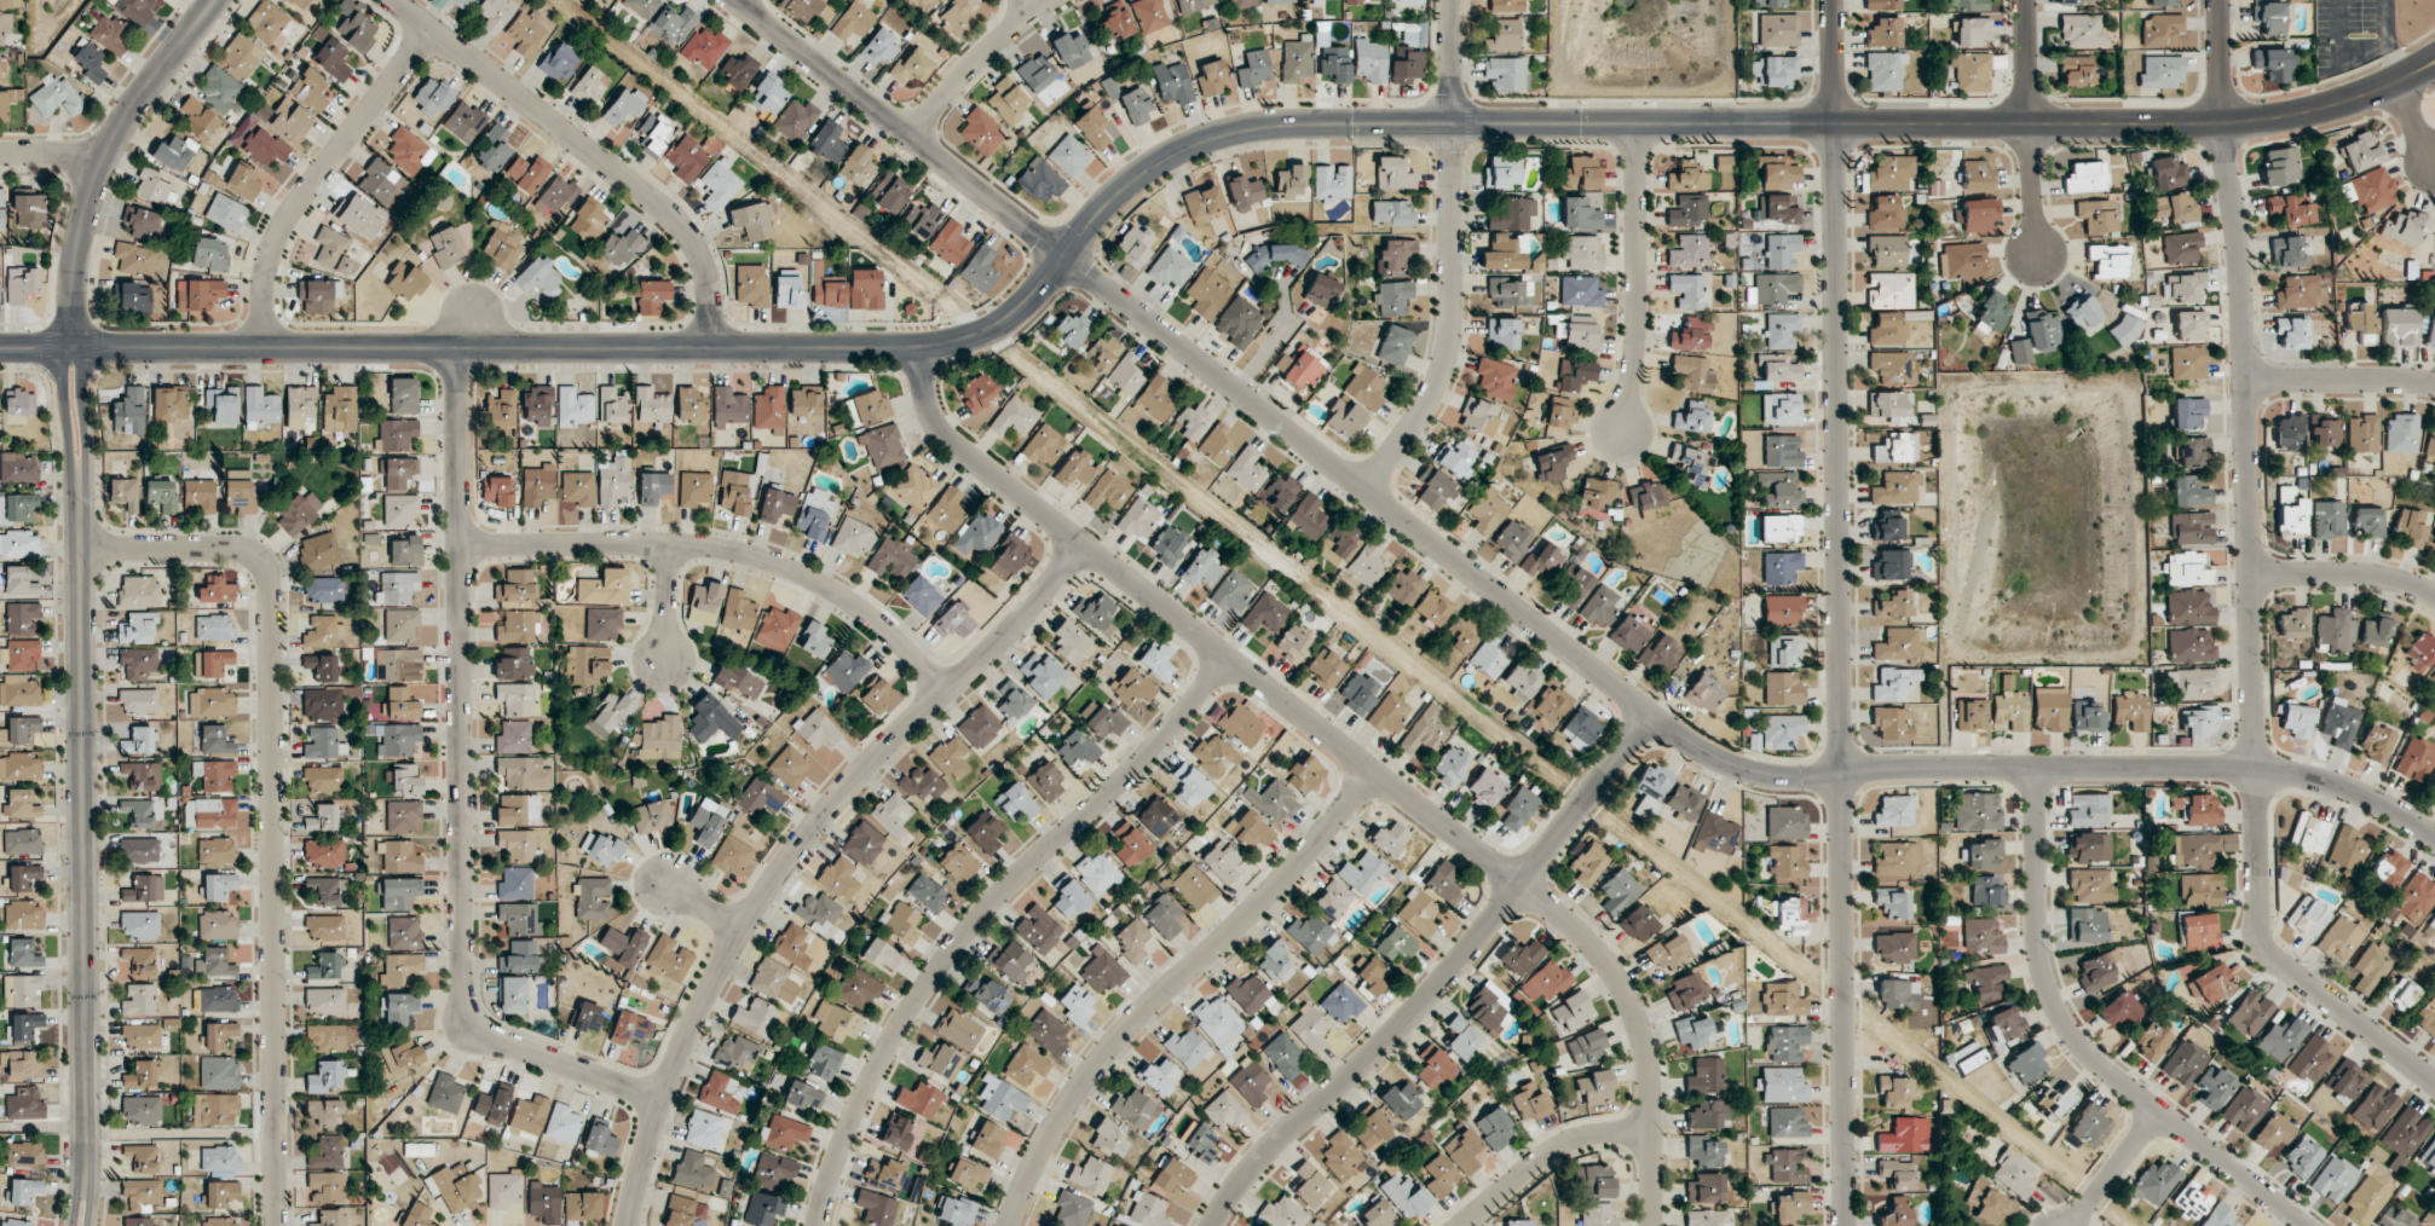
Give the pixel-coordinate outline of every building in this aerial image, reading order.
[(22,7),(22,0),(0,0),(0,8),(22,7)] [(158,0),(115,0),(112,4),(142,27),(161,2),(158,0)] [(266,0),(263,0),(244,24),(277,50),(297,25),(266,0)] [(301,13),(310,0),(281,0),(301,13)] [(463,11),(472,0),(449,0),(463,11)] [(481,25),(495,36),(519,5),(512,0),(484,0),(476,10),(486,19),(481,25)] [(622,4),(647,21),(662,0),(624,0),(622,4)] [(827,0),(783,0),(779,7),(806,23),(811,14),(817,17),(827,0)] [(969,8),(977,1),(976,0),(955,0),(938,15),(958,37),(978,19),(969,8)] [(1160,0),(1138,0),(1131,3),(1144,35),(1170,24),(1160,0)] [(1217,0),(1176,0),(1179,13),(1218,5),(1217,0)] [(1258,6),(1257,0),(1226,0),(1227,10),(1258,6)] [(1522,12),(1523,0),(1490,0),(1489,12),(1522,12)] [(1902,11),(1902,0),(1866,0),(1866,10),(1902,11)] [(1948,9),(1988,10),(1988,0),(1949,0),(1948,9)] [(1118,34),(1119,38),(1134,34),(1124,3),(1098,11),(1107,38),(1118,34)] [(2284,36),(2284,22),(2289,22),(2289,4),(2252,3),(2252,23),(2261,23),(2261,35),(2284,36)] [(699,16),(685,5),(677,15),(665,5),(647,28),(674,48),(699,16)] [(336,34),(363,53),(381,27),(353,8),(336,34)] [(505,31),(520,42),(514,50),(527,59),(548,29),(520,10),(505,31)] [(12,11),(0,11),(0,47),(4,47),(4,33),(12,33),(12,11)] [(88,36),(119,55),(133,33),(102,13),(88,36)] [(1798,14),(1759,15),(1760,48),(1798,47),(1798,14)] [(2062,15),(2063,47),(2103,46),(2103,14),(2062,15)] [(2142,47),(2176,47),(2176,31),(2183,31),(2183,15),(2142,16),(2142,47)] [(1900,46),(1900,17),(1876,18),(1876,28),(1866,28),(1866,47),(1900,46)] [(1991,18),(1956,19),(1956,46),(1992,45),(1991,18)] [(1493,20),(1494,39),(1484,39),(1484,51),(1519,51),(1518,19),(1493,20)] [(1427,23),(1403,23),(1403,43),(1426,43),(1427,23)] [(709,71),(731,40),(716,30),(713,35),(700,26),(679,55),(692,64),(695,61),(709,71)] [(894,36),(879,26),(858,55),(872,65),(879,56),(888,63),(899,48),(890,42),(894,36)] [(244,80),(266,53),(240,32),(218,59),(244,80)] [(1052,39),(1066,71),(1093,59),(1082,33),(1068,39),(1066,33),(1052,39)] [(353,70),(342,60),(349,52),(331,36),(311,58),(341,84),(353,70)] [(105,54),(85,40),(71,62),(101,82),(107,72),(97,65),(105,54)] [(580,57),(558,40),(537,67),(559,84),(580,57)] [(1283,84),(1299,83),(1299,77),(1313,76),(1312,41),(1281,42),(1283,84)] [(1386,41),(1355,41),(1355,76),(1367,76),(1367,84),(1386,84),(1386,41)] [(1333,83),(1350,83),(1349,46),(1320,47),(1321,75),(1332,75),(1333,83)] [(888,74),(903,84),(909,75),(921,83),(935,62),(912,48),(904,61),(898,57),(888,74)] [(1391,84),(1410,83),(1410,78),(1423,77),(1423,48),(1395,49),(1395,60),(1391,60),(1391,84)] [(1271,80),(1267,49),(1245,52),(1246,67),(1237,68),(1239,88),(1258,86),(1257,81),(1271,80)] [(2252,69),(2266,69),(2266,83),(2291,83),(2290,49),(2252,50),(2252,69)] [(1058,77),(1042,52),(1016,69),(1033,94),(1058,77)] [(1901,91),(1901,64),(1907,64),(1907,52),(1867,53),(1867,91),(1901,91)] [(724,82),(738,93),(760,64),(746,53),(739,61),(731,55),(719,70),(728,77),(724,82)] [(1990,91),(1989,53),(1949,53),(1949,66),(1956,66),(1956,91),(1990,91)] [(2183,87),(2183,56),(2143,57),(2143,74),(2138,74),(2138,87),(2183,87)] [(1798,57),(1750,57),(1750,76),(1757,76),(1757,87),(1791,88),(1791,79),(1797,79),(1798,57)] [(2061,57),(2061,86),(2095,86),(2095,57),(2061,57)] [(1203,75),(1197,77),(1203,95),(1231,86),(1222,58),(1199,65),(1203,75)] [(1528,91),(1527,58),(1483,59),(1483,78),(1498,78),(1498,92),(1528,91)] [(244,87),(213,63),(203,76),(207,79),(200,89),(206,94),(203,99),(223,114),(244,87)] [(1164,68),(1163,63),(1152,66),(1162,102),(1176,98),(1178,105),(1194,100),(1183,63),(1164,68)] [(591,106),(610,80),(589,65),(570,91),(591,106)] [(288,93),(319,114),(328,100),(319,94),(328,81),(306,66),(288,93)] [(765,109),(773,116),(791,93),(768,74),(746,101),(761,113),(765,109)] [(1011,124),(1033,104),(1006,74),(992,87),(996,91),(988,99),(1011,124)] [(455,93),(429,75),(410,102),(436,120),(455,93)] [(65,77),(56,83),(52,77),(27,94),(43,118),(62,105),(70,117),(85,107),(65,77)] [(635,118),(647,99),(623,85),(602,119),(616,127),(625,112),(635,118)] [(1149,120),(1146,112),(1152,109),(1143,86),(1119,95),(1132,127),(1149,120)] [(0,91),(0,120),(9,120),(8,91),(0,91)] [(177,111),(189,121),(184,127),(203,142),(220,120),(189,95),(177,111)] [(270,123),(298,141),(314,116),(284,96),(274,112),(276,114),(270,123)] [(442,125),(467,145),(488,119),(463,99),(442,125)] [(771,126),(795,144),(821,111),(807,101),(803,107),(792,99),(771,126)] [(1109,123),(1093,104),(1072,123),(1098,152),(1111,141),(1101,130),(1109,123)] [(985,157),(1007,134),(976,105),(962,120),(967,123),(958,133),(985,157)] [(644,136),(638,145),(653,156),(674,127),(651,110),(637,131),(644,136)] [(835,138),(843,128),(827,117),(806,146),(834,166),(848,147),(835,138)] [(414,175),(433,149),(400,124),(389,138),(394,142),(385,154),(414,175)] [(493,175),(514,151),(503,142),(509,134),(498,124),(471,156),(493,175)] [(283,162),(291,148),(256,125),(240,149),(264,165),(271,155),(283,162)] [(2380,142),(2373,145),(2367,130),(2352,136),(2354,139),(2339,145),(2350,173),(2386,158),(2380,142)] [(160,140),(150,157),(180,175),(198,146),(175,132),(167,144),(160,140)] [(688,185),(712,154),(686,133),(665,158),(677,167),(673,173),(688,185)] [(1072,180),(1094,157),(1068,133),(1046,156),(1072,180)] [(871,152),(855,143),(837,175),(858,186),(862,178),(868,181),(876,166),(866,161),(871,152)] [(2293,146),(2263,152),(2266,167),(2260,169),(2264,187),(2300,180),(2293,146)] [(530,195),(553,167),(538,155),(530,165),(518,156),(504,174),(530,195)] [(364,171),(367,173),(359,184),(382,203),(402,178),(375,156),(364,171)] [(1056,198),(1068,185),(1037,156),(1015,180),(1042,205),(1052,194),(1056,198)] [(1564,184),(1579,184),(1580,189),(1601,188),(1601,167),(1596,167),(1595,156),(1569,157),(1569,167),(1564,167),(1564,184)] [(1715,171),(1732,171),(1731,156),(1715,156),(1715,171)] [(1799,166),(1786,166),(1786,156),(1761,156),(1761,185),(1799,185),(1799,166)] [(1868,190),(1907,191),(1908,178),(1914,178),(1915,156),(1877,156),(1877,169),(1868,169),(1868,190)] [(745,181),(719,157),(699,180),(712,191),(703,201),(717,213),(745,181)] [(1377,189),(1415,190),(1416,173),(1405,173),(1406,157),(1378,157),(1377,189)] [(1484,167),(1484,188),(1508,189),(1508,184),(1522,184),(1522,168),(1516,167),(1516,158),(1490,157),(1490,167),(1484,167)] [(1702,189),(1702,159),(1679,159),(1679,173),(1667,173),(1667,190),(1702,189)] [(1962,190),(1994,190),(1994,169),(1986,169),(1986,160),(1962,161),(1962,190)] [(224,187),(251,201),(264,176),(237,162),(224,187)] [(2070,163),(2070,176),(2063,176),(2063,192),(2105,191),(2104,162),(2070,163)] [(1305,164),(1288,164),(1288,170),(1277,171),(1277,195),(1305,194),(1305,164)] [(1350,165),(1334,166),(1314,166),(1315,199),(1351,198),(1350,165)] [(2344,202),(2356,197),(2363,215),(2397,201),(2383,166),(2337,184),(2344,202)] [(133,191),(162,206),(174,182),(145,167),(133,191)] [(892,215),(911,189),(886,171),(867,197),(892,215)] [(542,210),(545,205),(555,212),(562,202),(568,206),(580,190),(557,173),(534,205),(542,210)] [(1227,214),(1215,183),(1182,195),(1194,226),(1227,214)] [(362,231),(371,239),(388,218),(354,189),(331,215),(356,237),(362,231)] [(2150,199),(2154,218),(2169,215),(2171,226),(2200,219),(2196,199),(2189,201),(2187,191),(2150,199)] [(2314,222),(2311,201),(2304,202),(2302,192),(2266,199),(2268,214),(2280,212),(2283,227),(2314,222)] [(249,207),(215,193),(205,218),(239,232),(249,207)] [(16,195),(16,227),(44,227),(45,195),(16,195)] [(1667,226),(1698,227),(1698,221),(1706,221),(1707,195),(1677,195),(1677,209),(1668,209),(1667,226)] [(1793,195),(1759,195),(1759,222),(1800,221),(1800,208),(1793,208),(1793,195)] [(1868,229),(1905,227),(1904,208),(1898,208),(1898,195),(1873,196),(1873,210),(1867,210),(1868,229)] [(1588,197),(1563,197),(1563,228),(1602,227),(1602,209),(1588,210),(1588,197)] [(568,228),(594,243),(610,214),(584,199),(568,228)] [(1527,229),(1527,216),(1534,216),(1535,199),(1488,199),(1488,228),(1527,229)] [(1999,199),(1961,200),(1962,210),(1958,210),(1958,223),(1963,223),(1964,232),(1990,231),(1990,220),(1999,219),(1999,199)] [(2085,218),(2085,234),(2119,233),(2118,210),(2109,211),(2108,200),(2075,201),(2076,219),(2085,218)] [(1415,226),(1415,211),(1410,211),(1409,201),(1372,201),(1372,222),(1390,221),(1390,226),(1415,226)] [(773,238),(769,216),(773,215),(771,202),(728,209),(732,228),(744,226),(747,242),(773,238)] [(923,241),(945,214),(931,202),(923,212),(914,205),(900,222),(923,241)] [(123,221),(134,224),(131,233),(156,241),(163,215),(128,204),(123,221)] [(2427,219),(2396,209),(2390,226),(2384,223),(2380,236),(2418,248),(2427,219)] [(956,267),(971,242),(959,235),(963,227),(948,217),(928,250),(956,267)] [(481,252),(491,257),(489,262),(507,272),(525,238),(496,223),(481,252)] [(1149,250),(1148,250),(1155,237),(1129,223),(1116,248),(1124,252),(1120,260),(1138,270),(1149,250)] [(439,269),(468,257),(454,225),(430,235),(436,251),(433,253),(439,269)] [(352,238),(321,226),(315,240),(322,243),(315,263),(346,276),(353,259),(345,256),(352,238)] [(610,231),(597,252),(622,268),(642,237),(630,229),(623,240),(610,231)] [(2165,265),(2203,261),(2200,231),(2162,235),(2165,265)] [(1525,237),(1504,237),(1504,233),(1490,233),(1490,250),(1481,250),(1481,268),(1525,269),(1525,237)] [(1706,234),(1677,235),(1677,249),(1667,250),(1668,267),(1707,266),(1706,234)] [(1767,269),(1793,269),(1793,252),(1801,252),(1800,234),(1767,235),(1767,269)] [(1602,268),(1601,236),(1562,237),(1563,259),(1568,259),(1568,269),(1602,268)] [(1906,236),(1871,236),(1871,267),(1907,267),(1906,236)] [(2307,237),(2271,238),(2272,268),(2302,267),(2302,255),(2307,255),(2307,237)] [(227,269),(229,240),(195,239),(193,268),(227,269)] [(1413,271),(1412,239),(1384,240),(1384,249),(1377,250),(1378,272),(1413,271)] [(1146,275),(1162,286),(1167,279),(1180,288),(1198,262),(1169,241),(1146,275)] [(996,252),(980,242),(959,277),(986,294),(1000,273),(987,265),(996,252)] [(119,271),(154,274),(157,248),(116,243),(114,257),(120,258),(119,271)] [(1941,245),(1942,279),(1984,277),(1983,243),(1941,245)] [(2094,260),(2095,278),(2127,277),(2126,245),(2086,246),(2087,260),(2094,260)] [(513,281),(526,295),(535,286),(548,299),(565,283),(540,256),(513,281)] [(386,283),(411,303),(428,280),(400,258),(389,272),(393,275),(386,283)] [(767,265),(736,265),(736,303),(749,303),(749,308),(767,307),(767,265)] [(1184,292),(1196,301),(1191,309),(1208,322),(1234,289),(1204,266),(1184,292)] [(25,304),(25,293),(41,292),(41,267),(8,268),(9,305),(25,304)] [(812,306),(845,307),(846,283),(822,282),(822,270),(813,269),(812,306)] [(850,270),(850,310),(882,309),(881,269),(850,270)] [(1340,284),(1314,272),(1303,298),(1328,310),(1340,284)] [(1868,273),(1868,309),(1914,308),(1913,272),(1868,273)] [(2205,287),(2204,273),(2165,275),(2166,299),(2175,298),(2175,303),(2198,302),(2197,287),(2205,287)] [(1800,274),(1754,274),(1755,305),(1785,304),(1785,292),(1800,292),(1800,274)] [(1702,275),(1668,275),(1668,292),(1678,292),(1678,310),(1702,309),(1702,302),(1710,302),(1710,291),(1702,291),(1702,275)] [(2275,292),(2275,309),(2315,307),(2314,288),(2319,287),(2319,275),(2282,276),(2283,291),(2275,292)] [(805,308),(805,290),(799,290),(799,277),(775,276),(774,307),(805,308)] [(1561,305),(1603,306),(1604,290),(1597,290),(1597,277),(1561,276),(1561,305)] [(1531,279),(1488,280),(1489,307),(1532,306),(1531,279)] [(178,289),(178,309),(213,310),(213,297),(226,297),(226,281),(187,280),(187,289),(178,289)] [(298,280),(298,299),(304,299),(304,313),(332,313),(332,297),(341,297),(342,281),(298,280)] [(660,315),(660,299),(671,299),(671,281),(637,280),(636,315),(660,315)] [(1413,282),(1378,283),(1378,294),(1374,294),(1374,305),(1380,305),(1380,316),(1406,316),(1405,298),(1413,298),(1413,282)] [(151,312),(152,284),(117,284),(116,311),(151,312)] [(1974,320),(1995,333),(2011,309),(2002,303),(2006,298),(1991,288),(1979,306),(1982,308),(1974,320)] [(1212,328),(1243,350),(1269,315),(1238,292),(1212,328)] [(2103,317),(2086,293),(2062,310),(2079,334),(2103,317)] [(2345,303),(2345,333),(2357,333),(2357,336),(2360,336),(2360,344),(2372,345),(2372,303),(2345,303)] [(2381,346),(2416,346),(2415,309),(2380,309),(2381,346)] [(2026,311),(2028,349),(2060,347),(2058,316),(2046,317),(2045,310),(2026,311)] [(2174,312),(2175,340),(2206,339),(2205,311),(2174,312)] [(1869,345),(1907,344),(1906,324),(1899,324),(1899,312),(1875,313),(1875,328),(1869,329),(1869,345)] [(2109,338),(2130,347),(2141,321),(2121,312),(2109,338)] [(1800,314),(1766,315),(1767,349),(1793,348),(1793,331),(1801,331),(1800,314)] [(2429,315),(2425,348),(2434,349),(2434,315),(2429,315)] [(1566,348),(1601,349),(1601,332),(1594,332),(1594,317),(1567,316),(1566,348)] [(1669,349),(1706,350),(1707,329),(1708,329),(1708,317),(1685,316),(1685,332),(1670,331),(1669,349)] [(1516,333),(1521,333),(1521,319),(1488,318),(1487,349),(1516,349),(1516,333)] [(2309,349),(2308,318),(2275,319),(2275,334),(2281,333),(2281,349),(2309,349)] [(1412,331),(1386,325),(1377,360),(1404,366),(1412,331)] [(1097,337),(1087,353),(1097,359),(1092,367),(1103,375),(1123,346),(1110,337),(1106,343),(1097,337)] [(2031,362),(2029,339),(2009,341),(2011,364),(2031,362)] [(2206,379),(2205,346),(2171,347),(2171,380),(2206,379)] [(1304,380),(1312,385),(1327,364),(1304,347),(1281,377),(1297,389),(1304,380)] [(1910,352),(1869,353),(1870,371),(1879,370),(1879,385),(1916,384),(1916,373),(1911,373),(1910,352)] [(1293,361),(1283,354),(1274,366),(1283,373),(1293,361)] [(1800,363),(1788,364),(1788,354),(1761,355),(1762,382),(1801,381),(1800,363)] [(1507,401),(1518,368),(1479,356),(1474,374),(1482,376),(1477,392),(1507,401)] [(1678,390),(1712,392),(1713,371),(1707,371),(1708,357),(1671,356),(1671,374),(1679,374),(1678,390)] [(1597,362),(1562,360),(1560,391),(1583,392),(1583,381),(1596,382),(1597,362)] [(1350,372),(1353,375),(1343,390),(1374,412),(1384,399),(1377,394),(1386,382),(1357,362),(1350,372)] [(962,402),(971,414),(999,393),(983,371),(958,389),(966,399),(962,402)] [(1171,382),(1154,372),(1135,404),(1164,422),(1177,400),(1164,392),(1171,382)] [(418,413),(417,377),(390,378),(391,414),(418,413)] [(262,385),(246,386),(246,429),(258,429),(258,423),(280,422),(279,395),(262,395),(262,385)] [(113,400),(113,433),(143,433),(143,386),(126,386),(126,400),(113,400)] [(286,387),(287,430),(302,430),(301,416),(316,416),(316,386),(286,387)] [(356,386),(332,386),(332,393),(323,394),(324,432),(356,431),(356,386)] [(550,386),(525,386),(526,421),(534,420),(535,426),(551,426),(550,386)] [(594,395),(576,395),(576,386),(558,386),(558,425),(594,425),(594,395)] [(616,387),(600,386),(598,422),(626,423),(627,393),(616,392),(616,387)] [(671,422),(671,395),(653,395),(653,386),(637,386),(637,422),(671,422)] [(731,386),(713,386),(714,429),(725,429),(725,422),(749,422),(748,394),(731,395),(731,386)] [(785,386),(765,386),(765,395),(754,395),(754,428),(784,428),(785,386)] [(215,424),(238,423),(237,387),(225,387),(225,389),(205,389),(206,409),(214,409),(215,424)] [(706,424),(706,394),(695,394),(695,387),(677,387),(677,424),(706,424)] [(821,388),(791,387),(791,416),(820,416),(821,388)] [(154,388),(154,421),(186,422),(186,388),(154,388)] [(516,389),(499,389),(499,397),(489,397),(488,425),(515,426),(516,389)] [(845,399),(854,428),(893,416),(888,397),(880,399),(877,389),(845,399)] [(35,414),(36,390),(14,390),(14,397),(6,397),(6,413),(35,414)] [(1911,417),(1911,391),(1868,392),(1869,418),(1911,417)] [(1763,424),(1800,423),(1799,393),(1762,394),(1763,424)] [(1003,438),(1009,429),(1024,438),(1040,412),(1011,394),(989,429),(1003,438)] [(1567,429),(1573,400),(1551,395),(1546,425),(1567,429)] [(1488,437),(1500,409),(1468,397),(1457,425),(1488,437)] [(1322,422),(1350,441),(1368,415),(1350,403),(1348,405),(1338,398),(1322,422)] [(2206,398),(2172,399),(2174,430),(2201,429),(2200,417),(2207,417),(2206,398)] [(1673,412),(1672,430),(1709,432),(1711,409),(1703,408),(1703,402),(1687,400),(1686,413),(1673,412)] [(1173,425),(1180,431),(1178,433),(1190,442),(1212,416),(1194,401),(1173,425)] [(2348,416),(2349,453),(2379,452),(2377,415),(2348,416)] [(2416,454),(2417,416),(2385,415),(2385,454),(2416,454)] [(2302,417),(2276,417),(2276,451),(2302,450),(2302,417)] [(2327,454),(2327,445),(2338,445),(2338,418),(2311,418),(2311,454),(2327,454)] [(418,419),(380,420),(380,439),(375,439),(375,451),(409,451),(409,435),(418,435),(418,419)] [(1227,427),(1217,420),(1198,451),(1223,467),(1237,444),(1222,435),(1227,427)] [(1021,455),(1034,462),(1036,459),(1050,468),(1068,439),(1041,422),(1021,455)] [(856,435),(860,447),(866,444),(874,469),(906,459),(894,423),(856,435)] [(2432,427),(2422,462),(2434,466),(2434,428),(2432,427)] [(1917,434),(1885,432),(1884,446),(1873,445),(1872,461),(1916,463),(1917,434)] [(1764,436),(1765,467),(1801,466),(1800,435),(1764,436)] [(2180,437),(2179,468),(2204,469),(2204,438),(2180,437)] [(1446,443),(1433,457),(1456,479),(1478,457),(1459,439),(1451,448),(1446,443)] [(1261,454),(1247,443),(1224,472),(1252,494),(1270,472),(1255,460),(1261,454)] [(1668,460),(1686,465),(1681,482),(1706,489),(1716,456),(1673,444),(1668,460)] [(1561,465),(1574,462),(1571,446),(1534,455),(1541,483),(1564,478),(1561,465)] [(1072,448),(1053,479),(1066,487),(1072,478),(1085,485),(1098,464),(1072,448)] [(0,453),(0,459),(1,483),(38,481),(37,459),(25,460),(25,452),(0,453)] [(598,461),(597,507),(618,507),(618,497),(630,498),(630,456),(613,456),(613,461),(598,461)] [(406,490),(405,476),(419,475),(418,457),(385,458),(386,491),(406,490)] [(542,468),(521,469),(522,508),(540,508),(540,498),(554,498),(553,463),(542,463),(542,468)] [(918,518),(940,484),(909,463),(890,490),(912,505),(908,511),(918,518)] [(1435,513),(1457,486),(1429,463),(1416,478),(1426,486),(1417,498),(1435,513)] [(1117,511),(1134,488),(1107,468),(1082,501),(1095,510),(1103,500),(1117,511)] [(226,506),(237,506),(237,513),(257,513),(257,486),(250,486),(250,470),(226,470),(226,506)] [(749,517),(755,474),(723,470),(718,507),(730,509),(729,514),(749,517)] [(1870,504),(1916,503),(1915,485),(1920,485),(1920,471),(1882,472),(1882,486),(1870,487),(1870,504)] [(593,472),(562,473),(562,502),(575,501),(576,507),(594,507),(593,472)] [(1282,514),(1300,486),(1277,472),(1259,500),(1282,514)] [(1762,507),(1803,506),(1803,489),(1796,489),(1796,472),(1756,472),(1756,489),(1762,489),(1762,507)] [(639,506),(657,506),(657,494),(671,494),(671,473),(639,474),(639,506)] [(680,506),(711,507),(711,473),(680,473),(680,506)] [(2198,475),(2172,476),(2172,506),(2212,505),(2211,488),(2198,488),(2198,475)] [(512,507),(513,477),(483,477),(482,501),(496,501),(495,507),(512,507)] [(1607,520),(1613,482),(1583,477),(1577,514),(1607,520)] [(110,479),(110,501),(127,501),(127,512),(139,512),(138,478),(110,479)] [(146,503),(161,503),(161,513),(176,513),(176,480),(146,481),(146,503)] [(215,480),(184,480),(184,503),(200,503),(200,514),(215,514),(215,480)] [(1627,489),(1633,510),(1668,502),(1663,480),(1627,489)] [(958,502),(964,495),(950,484),(925,514),(950,534),(969,510),(958,502)] [(1471,528),(1486,538),(1510,505),(1484,487),(1466,513),(1477,520),(1471,528)] [(275,514),(292,535),(324,509),(307,488),(275,514)] [(803,537),(821,543),(836,498),(808,488),(795,527),(806,531),(803,537)] [(792,516),(796,495),(765,489),(759,521),(776,524),(778,514),(792,516)] [(1322,502),(1309,491),(1286,519),(1314,541),(1331,520),(1317,508),(1322,502)] [(384,528),(414,527),(414,512),(419,512),(419,495),(384,496),(384,528)] [(1144,542),(1163,512),(1136,495),(1117,525),(1144,542)] [(2278,506),(2277,534),(2306,535),(2307,499),(2294,499),(2294,506),(2278,506)] [(2314,538),(2344,537),(2343,501),(2313,502),(2314,538)] [(2427,513),(2399,507),(2392,541),(2420,547),(2427,513)] [(2383,536),(2384,508),(2353,508),(2353,536),(2383,536)] [(953,549),(966,556),(971,547),(986,555),(1003,525),(975,510),(953,549)] [(2171,513),(2171,544),(2213,544),(2212,512),(2171,513)] [(830,547),(860,560),(874,529),(845,516),(830,547)] [(1760,516),(1760,543),(1793,543),(1793,534),(1801,534),(1801,516),(1760,516)] [(1870,521),(1871,541),(1905,540),(1904,516),(1881,516),(1881,521),(1870,521)] [(1339,566),(1361,530),(1340,517),(1318,554),(1339,566)] [(1532,531),(1509,517),(1491,546),(1515,560),(1532,531)] [(1148,551),(1172,567),(1181,553),(1178,551),(1188,536),(1166,522),(1148,551)] [(296,541),(305,571),(342,561),(333,530),(296,541)] [(40,556),(39,531),(0,532),(0,556),(40,556)] [(988,566),(1009,581),(1032,547),(1011,533),(988,566)] [(391,565),(421,565),(421,535),(408,535),(407,540),(391,540),(391,565)] [(885,572),(902,581),(917,553),(884,535),(866,568),(882,577),(885,572)] [(1383,549),(1368,538),(1345,570),(1371,588),(1388,563),(1378,556),(1383,549)] [(1528,553),(1518,567),(1531,577),(1537,570),(1545,577),(1562,555),(1545,542),(1534,557),(1528,553)] [(1216,555),(1203,545),(1180,577),(1193,587),(1200,578),(1210,585),(1223,568),(1212,560),(1216,555)] [(1872,580),(1905,580),(1905,564),(1909,565),(1909,551),(1878,550),(1878,560),(1872,560),(1872,580)] [(1803,570),(1803,552),(1763,553),(1764,586),(1794,585),(1794,570),(1803,570)] [(2167,584),(2209,586),(2210,553),(2172,552),(2172,562),(2165,562),(2165,572),(2168,572),(2167,584)] [(41,594),(41,583),(29,583),(28,565),(6,566),(6,594),(41,594)] [(1574,609),(1594,579),(1574,565),(1554,595),(1574,609)] [(1399,566),(1389,581),(1389,582),(1382,593),(1400,605),(1404,599),(1412,604),(1425,583),(1399,566)] [(577,579),(576,603),(628,604),(629,568),(602,568),(601,579),(577,579)] [(1255,586),(1232,568),(1210,597),(1233,614),(1255,586)] [(531,569),(506,569),(506,584),(494,584),(494,602),(523,601),(523,608),(538,608),(538,584),(531,584),(531,569)] [(420,573),(380,572),(379,605),(411,605),(411,589),(419,590),(420,573)] [(944,598),(918,573),(899,593),(925,618),(944,598)] [(235,602),(235,583),(225,583),(225,575),(206,575),(205,588),(198,587),(198,601),(235,602)] [(121,576),(120,607),(159,608),(159,576),(121,576)] [(344,601),(343,577),(308,578),(308,602),(344,601)] [(693,584),(689,609),(706,611),(704,624),(716,626),(723,585),(707,582),(706,586),(693,584)] [(1579,610),(1602,629),(1624,601),(1601,583),(1579,610)] [(745,591),(727,587),(716,643),(741,648),(743,635),(749,636),(756,602),(744,600),(745,591)] [(1453,604),(1427,587),(1412,611),(1438,628),(1453,604)] [(1910,589),(1889,590),(1889,600),(1873,601),(1873,618),(1910,617),(1910,589)] [(1291,608),(1262,590),(1240,625),(1254,633),(1259,624),(1275,634),(1291,608)] [(2215,624),(2215,606),(2207,606),(2207,590),(2167,591),(2168,625),(2215,624)] [(1116,627),(1107,619),(1118,607),(1101,592),(1091,602),(1084,595),(1072,608),(1106,639),(1116,627)] [(1800,626),(1800,595),(1764,596),(1764,627),(1800,626)] [(931,624),(944,638),(952,630),(961,639),(976,624),(954,601),(931,624)] [(35,636),(35,618),(41,618),(41,603),(7,602),(6,635),(35,636)] [(801,616),(786,609),(784,613),(768,606),(752,641),(782,655),(801,616)] [(585,640),(617,641),(617,629),(622,629),(622,609),(586,608),(585,640)] [(2317,616),(2316,651),(2353,652),(2354,620),(2349,620),(2349,608),(2331,608),(2330,616),(2317,616)] [(385,641),(414,641),(414,627),(420,627),(420,609),(385,609),(385,641)] [(495,625),(495,643),(539,642),(538,610),(504,611),(505,625),(495,625)] [(2310,610),(2279,611),(2280,638),(2310,637),(2310,610)] [(1450,645),(1463,656),(1486,630),(1465,611),(1447,632),(1455,639),(1450,645)] [(2390,636),(2393,614),(2376,611),(2374,622),(2363,620),(2359,644),(2383,648),(2385,635),(2390,636)] [(128,612),(128,623),(118,623),(118,643),(155,644),(156,613),(128,612)] [(1608,638),(1634,654),(1649,631),(1623,614),(1608,638)] [(196,639),(232,640),(232,616),(196,615),(196,639)] [(341,615),(311,616),(311,632),(302,632),(303,647),(337,646),(337,637),(341,637),(341,615)] [(1052,632),(1063,643),(1056,651),(1072,666),(1093,643),(1065,618),(1052,632)] [(822,634),(825,627),(810,620),(797,648),(823,659),(832,639),(822,634)] [(1314,638),(1296,621),(1273,645),(1295,666),(1308,652),(1304,648),(1314,638)] [(1873,659),(1919,659),(1918,641),(1923,640),(1923,627),(1884,628),(1884,643),(1873,643),(1873,659)] [(2169,663),(2214,662),(2213,629),(2168,630),(2169,663)] [(1636,660),(1649,670),(1654,664),(1665,673),(1683,651),(1660,632),(1636,660)] [(2409,666),(2420,676),(2434,660),(2434,637),(2431,641),(2421,632),(2403,653),(2413,662),(2409,666)] [(1499,640),(1490,633),(1468,661),(1493,680),(1509,660),(1493,648),(1499,640)] [(1799,635),(1769,636),(1769,667),(1799,666),(1799,635)] [(1176,668),(1166,661),(1172,653),(1154,639),(1137,661),(1165,682),(1176,668)] [(40,670),(40,640),(7,640),(7,648),(0,648),(0,663),(8,663),(8,671),(40,670)] [(590,684),(590,675),(608,676),(609,646),(564,646),(564,684),(590,684)] [(499,647),(499,663),(494,663),(494,679),(533,679),(533,664),(528,664),(528,648),(499,647)] [(1304,670),(1327,690),(1347,667),(1323,647),(1304,670)] [(127,680),(147,679),(147,672),(159,672),(158,648),(119,650),(119,664),(126,664),(127,680)] [(376,681),(421,680),(420,649),(375,650),(376,681)] [(235,651),(201,651),(201,677),(221,677),(221,661),(235,661),(235,651)] [(859,653),(852,660),(844,651),(813,679),(821,689),(831,680),(843,693),(872,667),(859,653)] [(1045,701),(1069,675),(1047,654),(1042,659),(1034,651),(1018,668),(1028,678),(1025,682),(1045,701)] [(303,655),(303,668),(315,668),(315,681),(338,681),(338,654),(303,655)] [(1525,701),(1543,676),(1519,658),(1501,683),(1525,701)] [(753,702),(765,683),(724,659),(713,679),(753,702)] [(1156,691),(1128,666),(1109,688),(1130,707),(1139,696),(1146,702),(1156,691)] [(1872,685),(1872,702),(1906,701),(1905,689),(1918,689),(1918,668),(1878,669),(1879,684),(1872,685)] [(2177,700),(2216,699),(2215,669),(2177,670),(2177,700)] [(1381,689),(1357,670),(1336,696),(1361,715),(1381,689)] [(1726,689),(1700,672),(1684,697),(1709,714),(1726,689)] [(1802,705),(1801,672),(1765,673),(1766,705),(1802,705)] [(39,681),(26,681),(26,674),(4,675),(5,683),(0,683),(0,706),(39,705),(39,681)] [(1992,695),(1993,730),(2005,729),(2005,720),(2009,720),(2009,732),(2028,732),(2027,693),(2012,694),(2011,675),(2001,675),(2001,695),(1992,695)] [(893,699),(884,690),(888,686),(879,676),(858,696),(876,715),(893,699)] [(997,690),(1006,698),(996,709),(1013,725),(1035,702),(1009,678),(997,690)] [(534,684),(495,684),(495,702),(505,702),(505,715),(534,715),(534,684)] [(1528,709),(1549,729),(1573,703),(1551,684),(1528,709)] [(421,701),(408,701),(408,687),(388,686),(387,702),(382,702),(382,718),(420,719),(421,701)] [(304,688),(305,722),(343,722),(343,698),(360,698),(360,687),(304,688)] [(2067,731),(2067,688),(2033,688),(2034,731),(2067,731)] [(158,689),(121,689),(121,711),(132,711),(132,713),(158,713),(158,689)] [(189,689),(190,717),(235,716),(235,692),(221,693),(221,689),(189,689)] [(636,704),(622,694),(618,699),(609,691),(583,725),(603,740),(615,724),(619,727),(636,704)] [(741,728),(708,691),(691,706),(699,715),(685,727),(701,744),(719,728),(729,739),(741,728)] [(1390,738),(1412,708),(1389,691),(1367,721),(1390,738)] [(2113,696),(2114,724),(2130,723),(2131,732),(2149,732),(2148,693),(2123,693),(2123,696),(2113,696)] [(2331,746),(2348,752),(2362,711),(2345,705),(2346,701),(2332,696),(2319,733),(2334,738),(2331,746)] [(1247,749),(1266,726),(1234,699),(1215,721),(1247,749)] [(1956,730),(1989,731),(1989,700),(1957,700),(1956,730)] [(2073,701),(2074,731),(2103,730),(2103,711),(2098,711),(2097,700),(2073,701)] [(1443,710),(1431,701),(1397,747),(1410,756),(1418,745),(1432,756),(1448,734),(1433,723),(1443,710)] [(2291,729),(2290,737),(2312,740),(2315,706),(2284,703),(2280,728),(2291,729)] [(956,727),(978,752),(1003,730),(981,705),(956,727)] [(1563,730),(1588,746),(1603,721),(1577,705),(1563,730)] [(2216,705),(2196,706),(2197,710),(2183,711),(2183,735),(2217,734),(2216,705)] [(829,749),(843,734),(814,706),(792,729),(815,751),(823,742),(829,749)] [(1881,740),(1913,739),(1913,727),(1908,727),(1908,708),(1872,709),(1872,728),(1881,728),(1881,740)] [(680,715),(663,715),(663,722),(640,722),(641,758),(681,758),(680,715)] [(1795,750),(1795,734),(1804,734),(1804,716),(1762,715),(1762,749),(1795,750)] [(42,717),(9,717),(8,742),(28,742),(28,730),(42,730),(42,717)] [(495,753),(531,752),(531,721),(501,721),(501,735),(495,735),(495,753)] [(2356,753),(2384,764),(2397,734),(2368,723),(2356,753)] [(226,725),(202,724),(201,752),(236,753),(236,741),(226,741),(226,725)] [(421,741),(421,725),(383,724),(382,744),(377,744),(377,755),(411,756),(411,741),(421,741)] [(155,726),(131,727),(132,740),(121,740),(122,753),(156,752),(155,726)] [(338,727),(310,728),(310,743),(304,744),(304,757),(347,756),(347,742),(338,743),(338,727)] [(1100,754),(1076,729),(1054,749),(1070,767),(1081,756),(1089,764),(1100,754)] [(969,751),(954,733),(928,755),(952,784),(971,768),(961,757),(969,751)] [(1188,754),(1218,780),(1241,755),(1216,733),(1206,743),(1202,739),(1188,754)] [(2434,757),(2434,746),(2412,734),(2392,771),(2420,785),(2434,757)] [(801,774),(810,763),(789,744),(767,766),(793,790),(805,777),(801,774)] [(1462,749),(1459,753),(1448,746),(1432,769),(1441,775),(1438,780),(1452,789),(1473,757),(1462,749)] [(42,779),(41,753),(8,754),(8,757),(0,757),(0,780),(42,779)] [(1285,777),(1308,795),(1327,770),(1304,753),(1285,777)] [(553,789),(553,768),(542,768),(542,757),(495,758),(495,774),(505,774),(505,789),(553,789)] [(1064,778),(1047,759),(1025,779),(1047,804),(1064,789),(1058,783),(1064,778)] [(236,760),(192,761),(192,775),(203,775),(203,792),(229,791),(229,774),(237,774),(236,760)] [(1191,810),(1212,786),(1184,760),(1171,774),(1184,786),(1175,796),(1191,810)] [(1633,788),(1642,793),(1633,812),(1651,821),(1674,773),(1647,760),(1633,788)] [(162,762),(119,763),(119,773),(130,773),(130,790),(162,790),(162,762)] [(417,764),(393,763),(392,793),(421,793),(422,777),(416,777),(417,764)] [(342,790),(342,766),(305,767),(306,791),(342,790)] [(928,768),(923,774),(916,768),(907,777),(904,774),(898,781),(925,806),(945,784),(928,768)] [(1468,791),(1482,799),(1479,804),(1491,811),(1507,782),(1481,768),(1468,791)] [(735,799),(766,824),(787,797),(756,773),(735,799)] [(1301,803),(1274,778),(1259,795),(1249,785),(1241,793),(1278,827),(1301,803)] [(1021,812),(1028,820),(1041,809),(1015,780),(993,800),(1012,821),(1021,812)] [(1704,796),(1677,781),(1663,807),(1690,821),(1704,796)] [(1501,824),(1517,834),(1539,797),(1519,785),(1504,811),(1507,813),(1501,824)] [(32,789),(8,789),(8,803),(3,804),(3,817),(42,816),(42,805),(32,805),(32,789)] [(914,810),(892,790),(869,815),(899,842),(908,833),(900,826),(914,810)] [(1956,830),(2002,830),(2002,812),(1996,812),(1996,793),(1955,793),(1956,830)] [(495,825),(539,825),(538,794),(495,795),(495,825)] [(1157,840),(1180,819),(1156,794),(1133,815),(1157,840)] [(2109,794),(2068,795),(2068,826),(2110,825),(2109,794)] [(1913,825),(1912,795),(1880,796),(1880,810),(1873,810),(1873,826),(1913,825)] [(2184,827),(2219,826),(2218,795),(2170,796),(2171,810),(2184,809),(2184,827)] [(193,828),(236,827),(235,798),(185,799),(185,824),(193,824),(193,828)] [(672,824),(664,798),(630,810),(638,835),(672,824)] [(120,800),(120,812),(131,812),(131,829),(160,828),(159,799),(120,800)] [(387,832),(422,833),(422,801),(387,801),(387,832)] [(316,804),(317,817),(304,818),(305,831),(339,830),(338,803),(316,804)] [(731,812),(718,804),(712,814),(699,805),(688,822),(701,830),(694,841),(707,850),(731,812)] [(1276,834),(1247,806),(1225,829),(1247,850),(1257,839),(1265,846),(1276,834)] [(1805,838),(1805,807),(1767,807),(1768,839),(1805,838)] [(1004,829),(983,810),(963,832),(990,856),(1001,844),(995,838),(1004,829)] [(1691,848),(1702,852),(1704,847),(1728,856),(1740,825),(1705,812),(1691,848)] [(2330,823),(2298,813),(2288,844),(2320,854),(2330,823)] [(887,842),(863,820),(840,845),(864,867),(887,842)] [(1152,847),(1126,820),(1112,832),(1123,844),(1113,853),(1129,869),(1152,847)] [(1377,826),(1366,841),(1391,859),(1410,834),(1393,821),(1385,832),(1377,826)] [(2353,837),(2356,830),(2340,824),(2327,862),(2357,873),(2368,842),(2353,837)] [(41,853),(40,830),(4,830),(5,854),(41,853)] [(535,862),(535,831),(497,830),(496,847),(508,847),(508,862),(535,862)] [(611,857),(618,860),(626,843),(614,838),(612,842),(588,831),(578,853),(607,866),(611,857)] [(2075,857),(2075,863),(2110,862),(2109,833),(2066,835),(2067,857),(2075,857)] [(736,877),(752,848),(727,834),(710,863),(736,877)] [(2172,835),(2173,868),(2218,866),(2218,852),(2235,851),(2235,834),(2172,835)] [(159,838),(120,839),(120,862),(159,862),(159,838)] [(198,839),(199,863),(235,862),(234,838),(198,839)] [(1200,859),(1226,886),(1239,874),(1233,868),(1241,860),(1222,838),(1200,859)] [(344,840),(306,840),(305,865),(343,866),(344,840)] [(384,872),(423,871),(422,855),(414,855),(413,840),(377,841),(377,853),(383,853),(384,872)] [(1967,868),(1997,869),(1997,857),(2002,857),(2002,842),(1968,841),(1967,868)] [(1608,860),(1586,843),(1565,872),(1587,888),(1608,860)] [(1798,846),(1768,846),(1768,878),(1807,878),(1807,858),(1798,858),(1798,846)] [(964,848),(958,855),(950,847),(936,862),(957,882),(963,875),(967,879),(980,865),(964,848)] [(2410,864),(2387,847),(2368,872),(2390,889),(2410,864)] [(1123,879),(1102,848),(1074,867),(1094,898),(1123,879)] [(1335,874),(1364,896),(1373,884),(1374,885),(1388,867),(1365,850),(1353,865),(1346,859),(1335,874)] [(826,865),(816,880),(849,902),(861,884),(849,877),(856,866),(839,855),(830,868),(826,865)] [(1422,884),(1452,907),(1463,894),(1449,883),(1458,871),(1442,859),(1422,884)] [(1170,883),(1197,912),(1219,892),(1191,863),(1170,883)] [(43,865),(9,866),(10,892),(29,891),(28,878),(43,878),(43,865)] [(1608,899),(1601,906),(1612,919),(1643,890),(1621,866),(1598,888),(1608,899)] [(497,899),(532,899),(533,868),(503,867),(503,882),(497,882),(497,899)] [(2108,869),(2068,870),(2069,894),(2076,894),(2076,903),(2104,902),(2104,893),(2114,892),(2114,879),(2109,879),(2108,869)] [(2416,926),(2434,900),(2434,884),(2415,870),(2389,907),(2416,926)] [(950,895),(921,872),(906,890),(935,913),(950,895)] [(228,900),(228,888),(238,887),(237,874),(204,874),(205,901),(228,900)] [(1053,886),(1061,895),(1051,903),(1067,921),(1090,900),(1067,874),(1053,886)] [(2182,907),(2221,905),(2220,874),(2181,875),(2182,907)] [(121,900),(163,901),(163,875),(133,875),(132,888),(122,888),(121,900)] [(2001,876),(1971,877),(1972,905),(2001,904),(2001,876)] [(317,906),(341,905),(340,889),(346,889),(345,877),(305,878),(305,888),(317,888),(317,906)] [(610,899),(610,878),(577,877),(576,919),(608,919),(609,899),(610,899)] [(1333,923),(1355,895),(1332,877),(1310,905),(1333,923)] [(382,910),(410,911),(411,895),(422,896),(423,879),(383,878),(382,910)] [(1395,914),(1426,939),(1437,925),(1431,920),(1440,909),(1415,889),(1395,914)] [(1885,907),(1885,919),(1910,920),(1911,890),(1874,890),(1874,907),(1885,907)] [(1182,927),(1176,921),(1184,914),(1163,892),(1141,912),(1168,941),(1182,927)] [(792,913),(808,923),(811,919),(828,929),(842,907),(820,893),(817,899),(809,894),(801,905),(798,903),(792,913)] [(2285,921),(2312,941),(2332,915),(2305,894),(2285,921)] [(1804,899),(1777,899),(1778,932),(1808,932),(1808,912),(1804,912),(1804,899)] [(913,929),(921,914),(896,900),(880,929),(912,946),(920,932),(913,929)] [(6,930),(44,927),(43,901),(5,903),(6,930)] [(1042,956),(1065,931),(1035,903),(1012,929),(1042,956)] [(506,935),(541,935),(541,921),(536,921),(536,904),(497,904),(497,922),(506,921),(506,935)] [(1639,945),(1659,926),(1638,904),(1618,923),(1639,945)] [(2068,910),(2070,943),(2108,941),(2107,908),(2068,910)] [(160,938),(160,912),(122,912),(122,937),(160,938)] [(199,913),(199,939),(237,938),(237,912),(199,913)] [(2209,948),(2208,938),(2219,936),(2216,912),(2180,917),(2184,952),(2209,948)] [(2317,945),(2343,964),(2367,932),(2340,913),(2317,945)] [(2427,924),(2434,930),(2434,913),(2427,924)] [(1296,917),(1284,930),(1314,957),(1334,935),(1312,914),(1303,924),(1296,917)] [(308,915),(307,938),(343,938),(344,916),(308,915)] [(418,917),(388,917),(389,949),(423,948),(423,931),(418,931),(418,917)] [(1147,955),(1139,946),(1150,936),(1133,918),(1113,937),(1137,964),(1147,955)] [(1996,918),(1963,919),(1964,948),(1988,948),(1989,954),(2004,953),(2004,931),(1997,932),(1996,918)] [(808,932),(789,921),(771,951),(805,971),(812,960),(802,953),(808,944),(803,941),(808,932)] [(1418,945),(1395,924),(1373,948),(1396,969),(1418,945)] [(648,936),(634,929),(629,938),(608,926),(598,944),(618,954),(614,961),(630,970),(648,936)] [(1644,952),(1656,969),(1665,964),(1670,972),(1694,957),(1677,931),(1644,952)] [(679,942),(661,932),(643,965),(658,974),(659,972),(680,983),(695,955),(677,945),(679,942)] [(1915,933),(1874,934),(1875,955),(1881,954),(1882,962),(1916,962),(1915,933)] [(895,971),(904,956),(873,937),(860,957),(880,969),(883,964),(895,971)] [(44,966),(44,955),(33,955),(33,938),(10,938),(10,966),(44,966)] [(1521,950),(1513,943),(1497,960),(1519,980),(1546,951),(1532,938),(1521,950)] [(2364,997),(2397,957),(2374,938),(2350,967),(2360,976),(2352,987),(2364,997)] [(1283,983),(1295,970),(1284,959),(1289,954),(1273,939),(1261,952),(1266,957),(1257,966),(1273,982),(1278,978),(1283,983)] [(535,940),(508,941),(509,956),(497,956),(498,973),(542,971),(542,956),(536,957),(535,940)] [(1023,971),(1033,956),(1011,940),(1005,949),(997,943),(985,961),(1019,984),(1026,973),(1023,971)] [(1096,956),(1078,973),(1100,997),(1126,973),(1098,942),(1090,950),(1096,956)] [(228,946),(203,947),(204,959),(194,959),(195,976),(238,975),(237,964),(228,964),(228,946)] [(131,977),(156,978),(157,948),(121,947),(121,961),(132,961),(131,977)] [(306,966),(307,981),(343,980),(343,951),(317,952),(318,966),(306,966)] [(2086,992),(2118,981),(2108,952),(2075,964),(2086,992)] [(423,954),(385,954),(384,974),(379,974),(379,986),(412,986),(412,972),(423,972),(423,954)] [(1375,997),(1386,985),(1381,980),(1389,971),(1372,955),(1353,976),(1375,997)] [(749,986),(790,1005),(800,986),(787,979),(791,969),(763,956),(749,986)] [(1546,1001),(1572,982),(1555,958),(1519,984),(1531,1002),(1541,995),(1546,1001)] [(2204,1006),(2236,989),(2222,962),(2184,981),(2194,999),(2199,996),(2204,1006)] [(1964,970),(1966,984),(1974,982),(1977,1002),(1999,999),(1997,982),(2008,980),(2006,964),(1964,970)] [(884,984),(852,966),(835,995),(867,1013),(884,984)] [(1673,989),(1666,992),(1672,1009),(1711,996),(1706,983),(1700,985),(1695,972),(1670,980),(1673,989)] [(1000,1017),(1013,995),(977,973),(963,994),(1000,1017)] [(1236,976),(1223,988),(1249,1016),(1272,995),(1253,973),(1242,983),(1236,976)] [(45,975),(4,975),(4,1007),(40,1006),(40,991),(45,991),(45,975)] [(2382,995),(2402,1011),(2419,991),(2399,975),(2382,995)] [(526,977),(499,977),(499,1013),(526,1013),(526,977)] [(1511,1017),(1505,1011),(1513,1003),(1488,980),(1463,1008),(1494,1036),(1511,1017)] [(1909,1008),(1909,980),(1877,980),(1878,1009),(1909,1008)] [(1078,1025),(1099,1003),(1076,981),(1055,1003),(1078,1025)] [(1318,1003),(1339,1024),(1350,1013),(1354,1017),(1365,1006),(1342,981),(1318,1003)] [(1763,983),(1764,1015),(1807,1014),(1807,998),(1798,998),(1797,982),(1763,983)] [(155,984),(128,984),(129,1000),(122,1000),(122,1015),(156,1014),(155,984)] [(200,988),(200,1011),(237,1011),(237,987),(200,988)] [(345,988),(306,988),(306,1015),(345,1016),(345,988)] [(2144,1011),(2125,988),(2096,1011),(2107,1026),(2117,1018),(2124,1027),(2144,1011)] [(2227,1022),(2254,1039),(2275,1004),(2247,988),(2227,1022)] [(1594,1021),(1582,990),(1548,1004),(1561,1034),(1594,1021)] [(418,1010),(419,994),(386,993),(385,1026),(412,1026),(413,1009),(418,1010)] [(2431,994),(2410,1017),(2431,1037),(2434,1033),(2434,998),(2431,994)] [(1240,1022),(1220,995),(1209,1003),(1206,999),(1190,1011),(1213,1042),(1240,1022)] [(737,1005),(729,1021),(767,1039),(781,1009),(753,996),(747,1010),(737,1005)] [(855,1036),(863,1019),(821,1000),(809,1027),(841,1042),(846,1032),(855,1036)] [(596,1031),(603,1008),(581,1001),(572,1028),(584,1032),(586,1028),(596,1031)] [(1327,1043),(1320,1036),(1330,1027),(1309,1004),(1286,1025),(1314,1055),(1327,1043)] [(1988,1016),(2001,1044),(2028,1032),(2021,1016),(2017,1018),(2011,1005),(1988,1016)] [(985,1029),(950,1007),(936,1030),(971,1052),(985,1029)] [(1056,1058),(1069,1043),(1062,1037),(1069,1029),(1044,1008),(1024,1030),(1056,1058)] [(624,1046),(628,1035),(642,1039),(649,1019),(619,1009),(608,1040),(624,1046)] [(1445,1025),(1455,1034),(1444,1045),(1468,1068),(1484,1052),(1478,1046),(1484,1039),(1457,1013),(1445,1025)] [(45,1027),(45,1014),(12,1014),(13,1043),(32,1042),(32,1027),(45,1027)] [(1673,1023),(1679,1050),(1714,1042),(1708,1015),(1673,1023)] [(2272,1022),(2254,1047),(2280,1065),(2306,1027),(2289,1015),(2280,1028),(2272,1022)] [(2154,1063),(2174,1038),(2151,1019),(2131,1044),(2154,1063)] [(239,1023),(205,1023),(205,1050),(224,1049),(224,1036),(239,1036),(239,1023)] [(160,1024),(124,1025),(124,1047),(160,1047),(160,1024)] [(345,1052),(346,1025),(307,1024),(307,1051),(345,1052)] [(1808,1026),(1768,1027),(1768,1062),(1799,1061),(1798,1044),(1808,1044),(1808,1026)] [(1212,1050),(1189,1028),(1179,1038),(1173,1032),(1161,1044),(1190,1073),(1212,1050)] [(1598,1045),(1604,1044),(1601,1030),(1567,1037),(1573,1066),(1601,1060),(1598,1045)] [(1261,1050),(1290,1081),(1301,1070),(1296,1065),(1305,1055),(1282,1031),(1261,1050)] [(2333,1058),(2323,1051),(2328,1045),(2312,1033),(2287,1067),(2312,1086),(2333,1058)] [(733,1042),(726,1039),(720,1052),(716,1050),(711,1061),(731,1068),(733,1063),(749,1070),(760,1045),(736,1035),(733,1042)] [(414,1046),(409,1036),(380,1050),(392,1076),(427,1059),(419,1044),(414,1046)] [(2185,1088),(2210,1056),(2185,1037),(2160,1069),(2185,1088)] [(1951,1053),(1960,1073),(1987,1061),(1978,1040),(1951,1053)] [(2005,1062),(2024,1089),(2049,1071),(2039,1057),(2043,1054),(2034,1041),(2005,1062)] [(803,1071),(831,1083),(843,1054),(816,1042),(803,1071)] [(932,1053),(923,1049),(915,1063),(950,1081),(963,1055),(938,1042),(932,1053)] [(1024,1087),(1035,1071),(1043,1077),(1052,1064),(1022,1043),(1002,1072),(1024,1087)] [(1417,1056),(1425,1064),(1415,1075),(1431,1090),(1443,1077),(1447,1081),(1458,1070),(1430,1043),(1417,1056)] [(9,1078),(45,1077),(45,1060),(35,1060),(34,1051),(8,1051),(9,1078)] [(238,1057),(200,1057),(200,1089),(238,1089),(238,1057)] [(1254,1108),(1266,1097),(1260,1090),(1270,1080),(1249,1057),(1226,1078),(1254,1108)] [(1694,1058),(1694,1076),(1685,1076),(1686,1093),(1723,1092),(1723,1057),(1694,1058)] [(2354,1073),(2358,1068),(2345,1058),(2322,1086),(2345,1105),(2364,1081),(2354,1073)] [(1156,1069),(1146,1062),(1135,1077),(1164,1097),(1182,1072),(1163,1059),(1156,1069)] [(157,1060),(134,1061),(134,1074),(122,1075),(123,1088),(158,1087),(157,1060)] [(343,1060),(317,1061),(318,1074),(307,1074),(307,1093),(328,1093),(328,1087),(344,1087),(343,1060)] [(2215,1112),(2235,1080),(2209,1064),(2196,1085),(2204,1090),(2197,1101),(2215,1112)] [(1801,1068),(1762,1067),(1762,1102),(1809,1102),(1809,1084),(1801,1084),(1801,1068)] [(1577,1079),(1582,1106),(1613,1101),(1611,1090),(1616,1089),(1613,1068),(1588,1072),(1589,1077),(1577,1079)] [(698,1102),(736,1116),(741,1102),(731,1098),(738,1079),(710,1069),(698,1102)] [(455,1077),(439,1071),(427,1104),(456,1115),(466,1087),(453,1083),(455,1077)] [(980,1110),(1005,1122),(1012,1108),(1022,1112),(1031,1095),(988,1075),(979,1096),(985,1099),(980,1110)] [(1912,1097),(1912,1077),(1878,1077),(1878,1088),(1883,1088),(1882,1108),(1905,1108),(1905,1097),(1912,1097)] [(1542,1090),(1538,1092),(1531,1078),(1507,1090),(1523,1120),(1532,1116),(1534,1120),(1553,1111),(1542,1090)] [(893,1102),(929,1120),(943,1094),(919,1080),(912,1092),(902,1087),(893,1102)] [(825,1090),(790,1081),(784,1103),(818,1113),(825,1090)] [(2350,1115),(2376,1133),(2399,1099),(2373,1081),(2350,1115)] [(1391,1084),(1378,1096),(1402,1123),(1424,1103),(1405,1083),(1396,1090),(1391,1084)] [(2268,1100),(2242,1083),(2220,1118),(2247,1135),(2268,1100)] [(2079,1095),(2067,1084),(2056,1096),(2048,1088),(2036,1101),(2056,1119),(2079,1095)] [(46,1118),(45,1100),(38,1101),(38,1086),(16,1087),(16,1095),(6,1096),(6,1119),(46,1118)] [(493,1097),(478,1092),(472,1111),(489,1117),(487,1123),(500,1127),(512,1091),(496,1086),(493,1097)] [(1142,1130),(1150,1115),(1156,1118),(1163,1106),(1132,1089),(1127,1098),(1118,1093),(1108,1111),(1142,1130)] [(1201,1110),(1221,1131),(1231,1123),(1235,1127),(1248,1114),(1224,1089),(1201,1110)] [(237,1125),(238,1094),(193,1094),(193,1124),(237,1125)] [(549,1099),(534,1094),(532,1102),(517,1098),(507,1132),(537,1141),(549,1099)] [(161,1096),(122,1097),(123,1122),(162,1121),(161,1096)] [(307,1099),(306,1117),(317,1117),(317,1126),(342,1127),(343,1101),(307,1099)] [(1719,1128),(1719,1120),(1726,1119),(1725,1101),(1696,1101),(1696,1110),(1686,1110),(1686,1128),(1719,1128)] [(544,1135),(573,1145),(583,1116),(570,1112),(572,1107),(555,1102),(544,1135)] [(2095,1149),(2113,1120),(2086,1103),(2067,1132),(2095,1149)] [(2379,1141),(2397,1154),(2391,1161),(2401,1167),(2432,1124),(2405,1105),(2379,1141)] [(1518,1133),(1496,1106),(1473,1124),(1495,1151),(1518,1133)] [(1802,1107),(1769,1108),(1770,1137),(1809,1137),(1808,1118),(1803,1118),(1802,1107)] [(682,1140),(713,1151),(725,1118),(694,1108),(682,1140)] [(1349,1127),(1365,1151),(1393,1132),(1377,1108),(1349,1127)] [(2265,1151),(2271,1142),(2282,1150),(2297,1127),(2272,1109),(2250,1141),(2265,1151)] [(905,1151),(917,1123),(891,1113),(879,1141),(905,1151)] [(807,1143),(812,1127),(773,1114),(768,1128),(763,1126),(758,1140),(790,1151),(794,1139),(807,1143)] [(1131,1143),(1121,1138),(1126,1130),(1101,1116),(1093,1131),(1098,1134),(1091,1146),(1110,1157),(1112,1154),(1122,1159),(1131,1143)] [(1929,1117),(1893,1118),(1893,1133),(1877,1134),(1877,1153),(1929,1152),(1929,1117)] [(970,1148),(997,1159),(1004,1141),(1003,1141),(1007,1130),(982,1120),(970,1148)] [(1207,1163),(1216,1151),(1210,1147),(1217,1137),(1193,1120),(1178,1142),(1207,1163)] [(619,1138),(607,1134),(609,1127),(591,1121),(582,1148),(612,1158),(619,1138)] [(1479,1166),(1472,1158),(1484,1149),(1466,1127),(1441,1146),(1465,1177),(1479,1166)] [(1319,1151),(1328,1160),(1324,1164),(1340,1181),(1365,1158),(1340,1131),(1319,1151)] [(343,1134),(317,1135),(318,1154),(307,1154),(308,1167),(343,1166),(343,1134)] [(2326,1153),(2302,1134),(2280,1161),(2304,1180),(2326,1153)] [(1695,1168),(1722,1167),(1721,1141),(1700,1142),(1699,1135),(1687,1135),(1687,1160),(1695,1160),(1695,1168)] [(2416,1160),(2434,1175),(2434,1136),(2416,1160)] [(7,1165),(43,1167),(43,1142),(7,1141),(7,1165)] [(157,1145),(123,1145),(123,1156),(133,1156),(133,1173),(157,1173),(157,1145)] [(201,1147),(202,1171),(238,1171),(237,1146),(201,1147)] [(2006,1147),(1994,1161),(1999,1165),(1991,1175),(2022,1200),(2042,1177),(2006,1147)] [(702,1165),(705,1154),(683,1148),(673,1181),(699,1189),(701,1182),(710,1185),(715,1168),(702,1165)] [(1772,1183),(1807,1182),(1807,1163),(1806,1163),(1806,1149),(1770,1150),(1770,1163),(1771,1163),(1772,1183)] [(1425,1185),(1437,1198),(1461,1177),(1439,1153),(1423,1168),(1433,1178),(1425,1185)] [(2310,1187),(2337,1204),(2358,1170),(2332,1154),(2310,1187)] [(757,1186),(792,1187),(793,1156),(757,1155),(757,1186)] [(977,1181),(986,1185),(992,1170),(958,1155),(948,1180),(973,1190),(977,1181)] [(1073,1164),(1066,1180),(1102,1196),(1114,1167),(1088,1156),(1082,1168),(1073,1164)] [(1189,1190),(1197,1172),(1166,1158),(1153,1185),(1170,1193),(1174,1183),(1189,1190)] [(907,1166),(887,1159),(885,1165),(870,1160),(862,1183),(898,1196),(905,1177),(903,1176),(907,1166)] [(1302,1180),(1292,1191),(1313,1210),(1334,1187),(1304,1159),(1293,1171),(1302,1180)] [(424,1179),(433,1197),(440,1193),(451,1215),(483,1198),(476,1185),(480,1182),(474,1171),(468,1175),(460,1160),(424,1179)] [(1890,1191),(1914,1191),(1913,1160),(1877,1162),(1878,1177),(1890,1177),(1890,1191)] [(2168,1161),(2163,1169),(2151,1160),(2130,1190),(2157,1209),(2183,1172),(2168,1161)] [(1610,1165),(1576,1166),(1577,1197),(1616,1196),(1615,1176),(1610,1177),(1610,1165)] [(345,1202),(345,1172),(308,1172),(308,1189),(312,1189),(313,1202),(345,1202)] [(521,1203),(520,1172),(487,1173),(488,1209),(508,1209),(508,1204),(521,1203)] [(1721,1173),(1695,1174),(1696,1181),(1686,1181),(1687,1204),(1727,1202),(1727,1190),(1722,1190),(1721,1173)] [(1986,1190),(1990,1179),(1976,1174),(1966,1200),(1978,1204),(1974,1218),(1996,1225),(1997,1225),(2001,1217),(2010,1221),(2017,1202),(1986,1190)] [(2360,1225),(2366,1225),(2391,1193),(2368,1176),(2341,1212),(2360,1225)] [(1434,1204),(1418,1185),(1415,1187),(1407,1177),(1397,1185),(1390,1177),(1378,1186),(1406,1220),(1414,1213),(1418,1217),(1434,1204)] [(10,1206),(32,1206),(32,1194),(44,1195),(45,1180),(11,1179),(10,1206)] [(2183,1213),(2193,1222),(2214,1199),(2191,1179),(2171,1201),(2184,1212),(2183,1213)] [(122,1181),(122,1194),(129,1194),(130,1211),(162,1210),(161,1180),(122,1181)] [(560,1186),(540,1186),(540,1181),(528,1181),(527,1216),(543,1216),(542,1225),(559,1225),(560,1186)] [(241,1182),(207,1182),(206,1208),(226,1208),(226,1200),(240,1200),(241,1182)] [(898,1200),(859,1189),(854,1205),(866,1208),(862,1221),(879,1225),(891,1225),(898,1200)] [(1093,1201),(1061,1189),(1055,1206),(1059,1207),(1054,1221),(1069,1225),(1084,1225),(1093,1201)] [(1162,1216),(1168,1203),(1139,1190),(1126,1218),(1143,1225),(1168,1225),(1170,1220),(1162,1216)] [(752,1191),(744,1222),(760,1225),(771,1225),(774,1215),(782,1217),(787,1200),(752,1191)] [(565,1193),(565,1220),(601,1220),(600,1193),(565,1193)] [(1799,1220),(1799,1211),(1809,1211),(1809,1193),(1775,1193),(1774,1220),(1799,1220)] [(976,1204),(944,1194),(937,1219),(961,1225),(969,1225),(976,1204)] [(704,1220),(708,1204),(671,1195),(664,1225),(691,1225),(693,1217),(704,1220)] [(1309,1214),(1280,1195),(1274,1205),(1267,1200),(1257,1217),(1271,1225),(1302,1225),(1309,1214)] [(1386,1222),(1394,1215),(1380,1198),(1357,1217),(1365,1225),(1389,1225),(1386,1222)] [(1914,1209),(1903,1209),(1903,1199),(1877,1199),(1878,1225),(1914,1225),(1914,1209)] [(425,1223),(432,1208),(412,1200),(401,1225),(431,1225),(425,1223)] [(2392,1201),(2378,1220),(2386,1225),(2413,1225),(2417,1220),(2392,1201)] [(2244,1222),(2218,1202),(2198,1225),(2241,1225),(2244,1222)] [(1582,1225),(1617,1225),(1617,1218),(1612,1218),(1612,1203),(1581,1203),(1582,1225)] [(308,1225),(345,1225),(345,1209),(319,1209),(319,1222),(308,1222),(308,1225)] [(1729,1210),(1685,1211),(1686,1225),(1729,1225),(1729,1210)] [(126,1217),(126,1225),(152,1225),(152,1217),(126,1217)] [(40,1225),(3,1218),(2,1225),(40,1225)]
